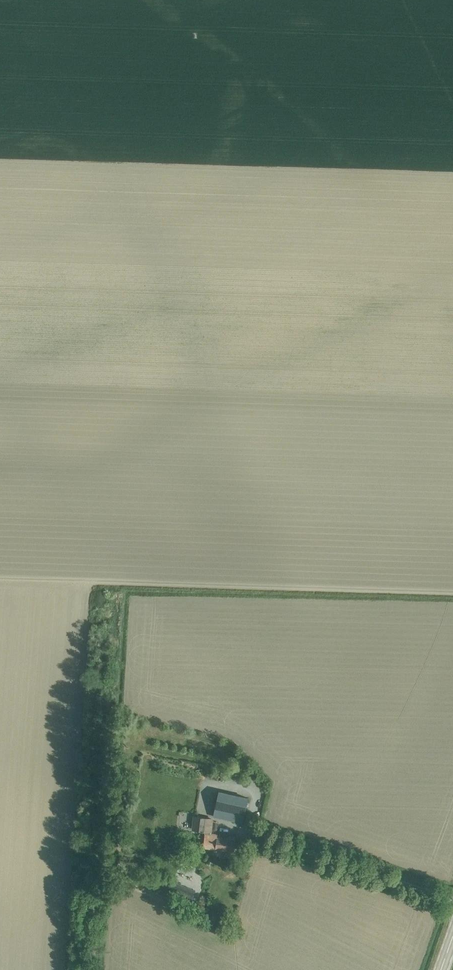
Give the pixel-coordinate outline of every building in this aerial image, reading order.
[(212,816),(213,816),(241,822),(247,798),(217,791),(212,816)] [(194,815),(192,829),(212,831),(214,817),(194,815)] [(204,831),(202,847),(234,850),(235,837),(227,836),(227,837),(217,836),(217,835),(210,834),(211,832),(204,831)] [(192,898),(196,890),(174,881),(171,890),(192,898)]
